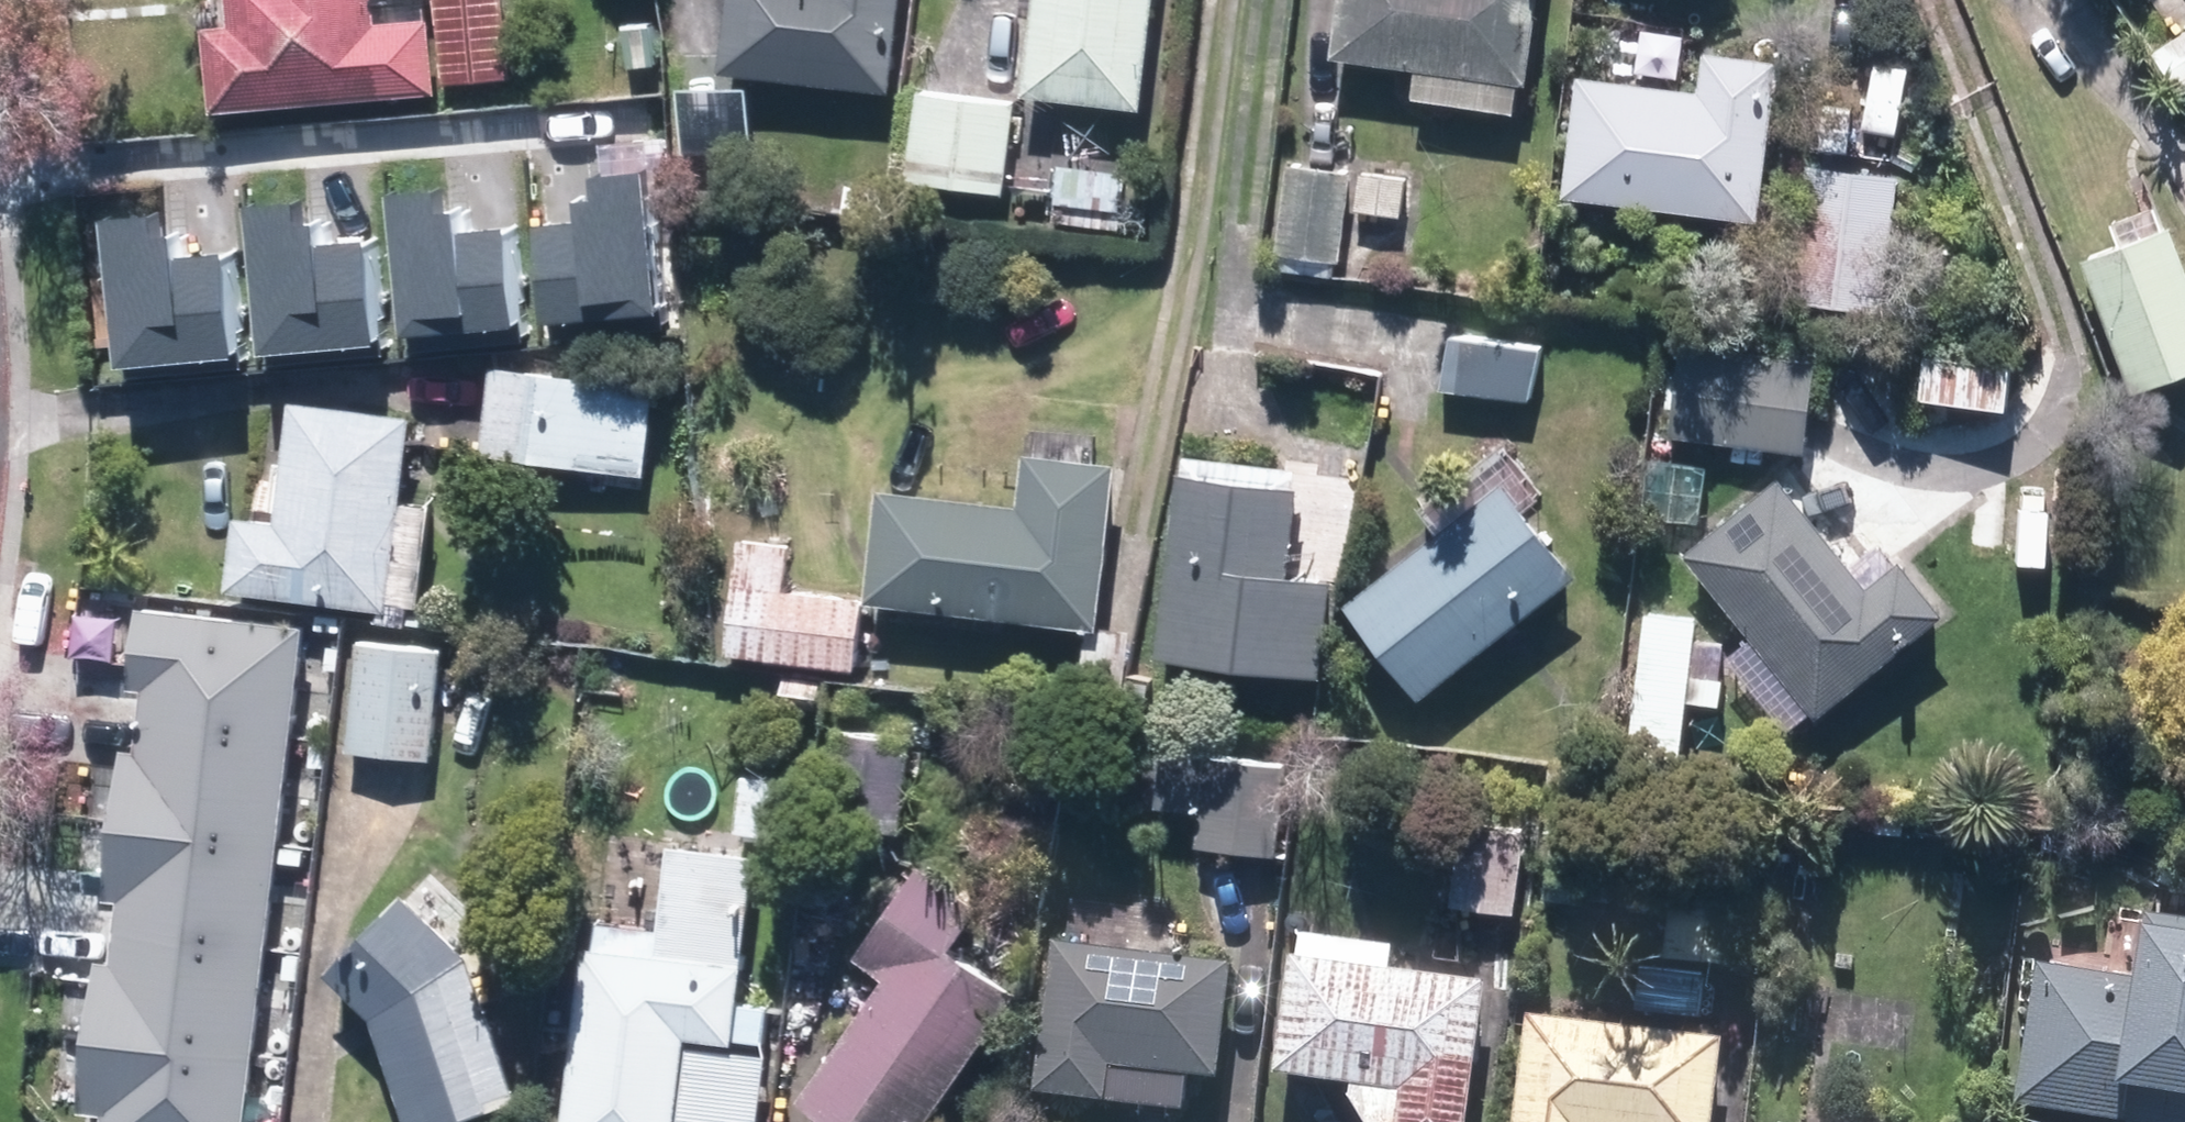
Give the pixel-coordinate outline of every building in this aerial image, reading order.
[(248,13),(215,16),(223,103),(451,84),(451,77),(445,8),(392,13),(391,0),(247,0),(248,13)] [(513,0),(444,0),(445,8),(451,77),(519,72),(513,0)] [(902,77),(909,0),(743,0),(737,63),(902,77)] [(1042,97),(1151,109),(1162,0),(1052,0),(1042,97)] [(1343,46),(1427,54),(1423,95),(1542,107),(1553,0),(1348,0),(1343,46)] [(1714,80),(1590,69),(1580,191),(1778,208),(1791,47),(1718,41),(1714,80)] [(1023,93),(927,82),(916,175),(1013,186),(1023,93)] [(1355,172),(1296,166),(1288,247),(1348,253),(1355,172)] [(1905,306),(1903,168),(1795,169),(1796,307),(1905,306)] [(569,222),(533,226),(542,318),(660,306),(647,171),(584,178),(586,197),(567,199),(569,222)] [(457,191),(388,197),(401,340),(520,329),(511,221),(460,226),(457,191)] [(2184,366),(2184,224),(2175,196),(2121,216),(2129,237),(2092,251),(2140,382),(2184,366)] [(311,205),(244,210),(254,356),(380,348),(373,230),(313,234),(311,205)] [(172,215),(96,222),(110,370),(238,358),(228,252),(176,257),(172,215)] [(1681,336),(1670,436),(1811,452),(1822,352),(1681,336)] [(550,367),(551,347),(495,345),(491,455),(660,462),(664,372),(550,367)] [(416,498),(423,405),(301,396),(292,512),(247,509),(241,581),(431,595),(438,500),(416,498)] [(1035,490),(885,477),(875,589),(1115,611),(1130,446),(1040,437),(1035,490)] [(1305,564),(1313,460),(1191,450),(1174,655),(1334,668),(1343,568),(1305,564)] [(1886,577),(1790,464),(1689,551),(1826,712),(1959,599),(1917,550),(1886,577)] [(1362,601),(1430,693),(1602,566),(1534,475),(1362,601)] [(799,580),(803,534),(749,529),(739,643),(865,655),(871,587),(799,580)] [(136,717),(288,734),(300,628),(132,609),(123,691),(138,692),(136,717)] [(451,637),(365,633),(360,746),(446,749),(451,637)] [(108,824),(276,844),(288,734),(136,717),(130,754),(117,752),(108,824)] [(911,728),(840,726),(837,812),(908,814),(911,728)] [(1175,742),(1172,796),(1210,799),(1206,846),(1281,851),(1288,750),(1175,742)] [(1537,825),(1466,816),(1455,902),(1526,910),(1537,825)] [(110,930),(263,949),(276,844),(108,824),(99,903),(113,905),(110,930)] [(669,925),(596,917),(573,1121),(686,1121),(687,1119),(712,1121),(767,1121),(781,996),(754,993),(771,844),(679,834),(669,925)] [(1759,967),(1766,862),(1677,856),(1670,962),(1759,967)] [(999,907),(932,864),(872,957),(889,968),(810,1091),(858,1121),(920,1121),(1024,961),(982,934),(999,907)] [(424,1121),(528,1089),(457,874),(415,884),(343,970),(388,1007),(424,1121)] [(2041,965),(2032,1109),(2142,1115),(2143,1087),(2184,1090),(2184,919),(2153,918),(2150,971),(2041,965)] [(1407,935),(1302,926),(1290,1067),(1365,1073),(1363,1096),(1379,1121),(1486,1121),(1490,1084),(1499,973),(1405,965),(1407,935)] [(82,1035),(249,1057),(263,949),(110,930),(106,965),(92,963),(82,1035)] [(1046,1092),(1183,1101),(1186,1069),(1234,1073),(1242,956),(1057,943),(1046,1092)] [(1716,970),(1658,965),(1657,981),(1652,981),(1650,1008),(1713,1013),(1716,970)] [(1731,1032),(1540,1014),(1530,1121),(1723,1121),(1731,1032)] [(249,1057),(82,1035),(72,1114),(97,1117),(97,1121),(240,1121),(249,1057)]
